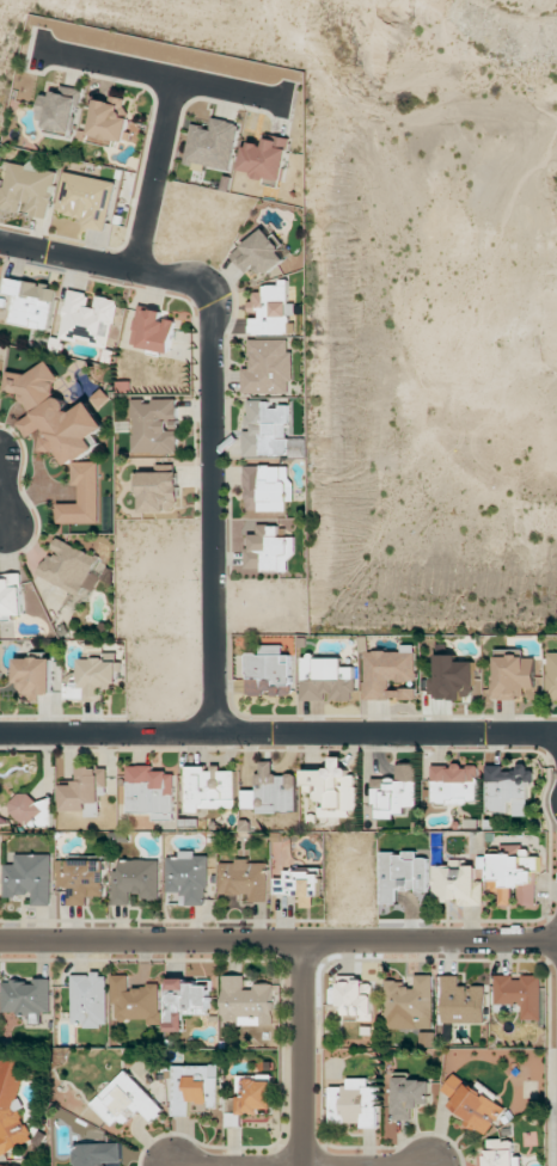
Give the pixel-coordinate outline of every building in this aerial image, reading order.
[(43,88),(37,125),(73,132),(79,94),(43,88)] [(95,99),(88,138),(125,145),(130,119),(121,117),(125,98),(112,96),(110,102),(95,99)] [(192,124),(185,163),(231,170),(239,123),(212,118),(211,128),(192,124)] [(240,174),(283,181),(290,139),(276,136),(276,140),(265,139),(264,145),(245,142),(240,174)] [(49,218),(56,171),(38,169),(39,165),(8,161),(1,210),(26,213),(26,215),(49,218)] [(116,181),(64,172),(57,212),(86,218),(84,228),(108,232),(116,181)] [(286,259),(279,251),(283,248),(266,227),(231,255),(246,273),(256,265),(265,277),(286,259)] [(49,330),(57,287),(6,277),(3,292),(15,294),(9,322),(49,330)] [(290,335),(290,315),(297,315),(297,304),(290,304),(290,280),(280,280),(280,285),(264,285),(264,292),(252,292),(251,312),(261,312),(260,319),(250,319),(250,334),(290,335)] [(61,339),(111,346),(117,299),(93,296),(94,294),(68,290),(61,339)] [(171,353),(176,320),(163,318),(164,311),(138,307),(131,346),(171,353)] [(290,339),(251,340),(251,368),(243,368),(244,394),(294,393),(293,351),(290,351),(290,339)] [(100,523),(99,462),(77,462),(97,449),(97,433),(105,428),(89,401),(71,412),(63,398),(55,398),(55,383),(60,380),(48,361),(30,372),(6,373),(6,392),(18,392),(32,415),(23,421),(23,425),(31,437),(46,427),(46,448),(48,451),(62,451),(62,453),(72,470),(72,486),(79,486),(79,503),(57,503),(57,524),(100,523)] [(133,453),(178,454),(178,399),(133,398),(133,453)] [(290,456),(290,405),(281,405),(281,409),(271,408),(271,401),(248,400),(248,432),(244,432),(244,455),(290,456)] [(289,511),(289,489),(290,489),(290,466),(245,466),(245,511),(289,511)] [(134,472),(135,490),(140,490),(141,512),(181,511),(180,471),(134,472)] [(246,570),(289,571),(289,557),(296,557),(296,537),(280,537),(280,525),(257,525),(257,534),(247,534),(246,570)] [(56,538),(50,552),(49,552),(38,576),(90,601),(108,563),(56,538)] [(22,573),(0,574),(0,616),(23,615),(22,573)] [(291,655),(283,655),(283,645),(260,645),(261,653),(247,654),(247,696),(291,695),(291,655)] [(366,699),(416,699),(416,689),(389,689),(389,682),(416,681),(416,652),(366,652),(366,699)] [(548,654),(548,700),(556,700),(556,654),(548,654)] [(474,661),(458,661),(458,655),(437,655),(437,677),(430,677),(429,698),(474,698),(474,661)] [(343,659),(313,658),(313,656),(302,656),(301,700),(354,701),(355,667),(343,666),(343,659)] [(493,656),(493,699),(535,699),(536,657),(493,656)] [(15,658),(15,683),(26,683),(27,694),(53,694),(52,657),(15,658)] [(80,660),(80,675),(66,675),(66,701),(101,700),(101,687),(120,687),(120,659),(80,660)] [(305,770),(305,793),(317,792),(318,804),(320,804),(320,818),(350,817),(350,811),(358,811),(357,775),(346,775),(346,756),(332,757),(332,769),(305,770)] [(297,775),(274,775),(274,762),(258,762),(258,790),(243,790),(243,807),(258,807),(258,812),(297,812),(297,775)] [(128,816),(175,816),(175,772),(153,772),(153,766),(128,765),(128,816)] [(236,809),(236,771),(222,771),(222,765),(213,766),(213,767),(186,768),(187,810),(236,809)] [(397,778),(374,778),(374,816),(405,816),(405,806),(418,806),(418,765),(397,765),(397,778)] [(432,804),(467,804),(467,799),(478,799),(478,766),(433,766),(432,804)] [(63,811),(86,810),(86,817),(101,816),(100,786),(108,786),(108,767),(79,767),(80,783),(62,783),(63,811)] [(487,811),(511,811),(511,806),(528,806),(528,783),(535,782),(535,767),(487,767),(487,811)] [(54,826),(52,799),(34,800),(33,794),(11,796),(12,818),(21,817),(22,828),(54,826)] [(167,893),(180,892),(181,905),(208,905),(207,855),(196,856),(196,850),(180,851),(180,857),(167,857),(167,893)] [(382,853),(381,903),(397,903),(397,890),(428,890),(429,858),(417,858),(417,853),(382,853)] [(535,906),(536,871),(539,871),(540,857),(529,856),(529,855),(490,853),(488,891),(501,892),(500,906),(516,907),(516,906),(535,906)] [(51,906),(51,854),(15,854),(15,864),(4,864),(4,897),(32,896),(32,906),(51,906)] [(113,905),(131,905),(131,897),(159,897),(160,860),(119,859),(119,871),(113,871),(113,905)] [(105,897),(105,860),(68,860),(68,871),(58,871),(58,887),(67,887),(68,905),(87,905),(87,897),(105,897)] [(267,902),(268,861),(237,861),(237,863),(220,863),(220,894),(251,895),(251,902),(267,902)] [(434,902),(483,901),(483,881),(477,881),(476,862),(449,863),(449,865),(433,865),(434,902)] [(321,896),(321,870),(283,871),(283,878),(274,878),(274,895),(302,895),(302,908),(314,908),(314,897),(321,896)] [(71,974),(72,1024),(84,1023),(84,1027),(107,1027),(106,974),(71,974)] [(542,1020),(541,974),(522,975),(522,976),(495,977),(495,1004),(522,1004),(522,1020),(542,1020)] [(113,975),(113,1021),(159,1021),(159,986),(129,987),(128,975),(113,975)] [(240,1025),(273,1026),(274,986),(245,986),(245,975),(224,975),(224,1016),(240,1016),(240,1025)] [(432,975),(414,975),(415,987),(401,987),(401,980),(387,981),(388,1029),(433,1028),(432,975)] [(443,1023),(485,1023),(485,986),(459,986),(459,975),(442,976),(443,1023)] [(373,1019),(372,983),(364,983),(364,977),(340,977),(341,1020),(373,1019)] [(51,980),(3,979),(2,1013),(50,1014),(51,980)] [(168,1032),(185,1032),(185,1015),(211,1015),(210,979),(167,980),(168,1032)] [(20,1109),(29,1105),(11,1061),(0,1065),(3,1073),(0,1074),(0,1155),(34,1141),(20,1109)] [(174,1116),(190,1116),(190,1105),(220,1105),(219,1077),(210,1078),(210,1066),(173,1066),(174,1116)] [(116,1130),(139,1108),(152,1122),(164,1110),(126,1070),(92,1103),(116,1130)] [(412,1121),(413,1106),(430,1106),(430,1081),(408,1080),(408,1073),(394,1073),(393,1120),(412,1121)] [(442,1091),(456,1099),(448,1111),(487,1136),(505,1108),(496,1102),(499,1097),(479,1083),(475,1088),(453,1074),(442,1091)] [(272,1079),(239,1079),(239,1115),(249,1115),(249,1121),(272,1122),(272,1079)] [(330,1087),(330,1123),(360,1122),(360,1128),(377,1127),(377,1086),(368,1087),(368,1079),(347,1079),(347,1087),(330,1087)] [(521,1156),(514,1156),(513,1139),(488,1140),(489,1156),(482,1157),(482,1165),(521,1165),(521,1156)] [(107,1163),(121,1163),(121,1142),(73,1143),(74,1165),(107,1165),(107,1163)]
